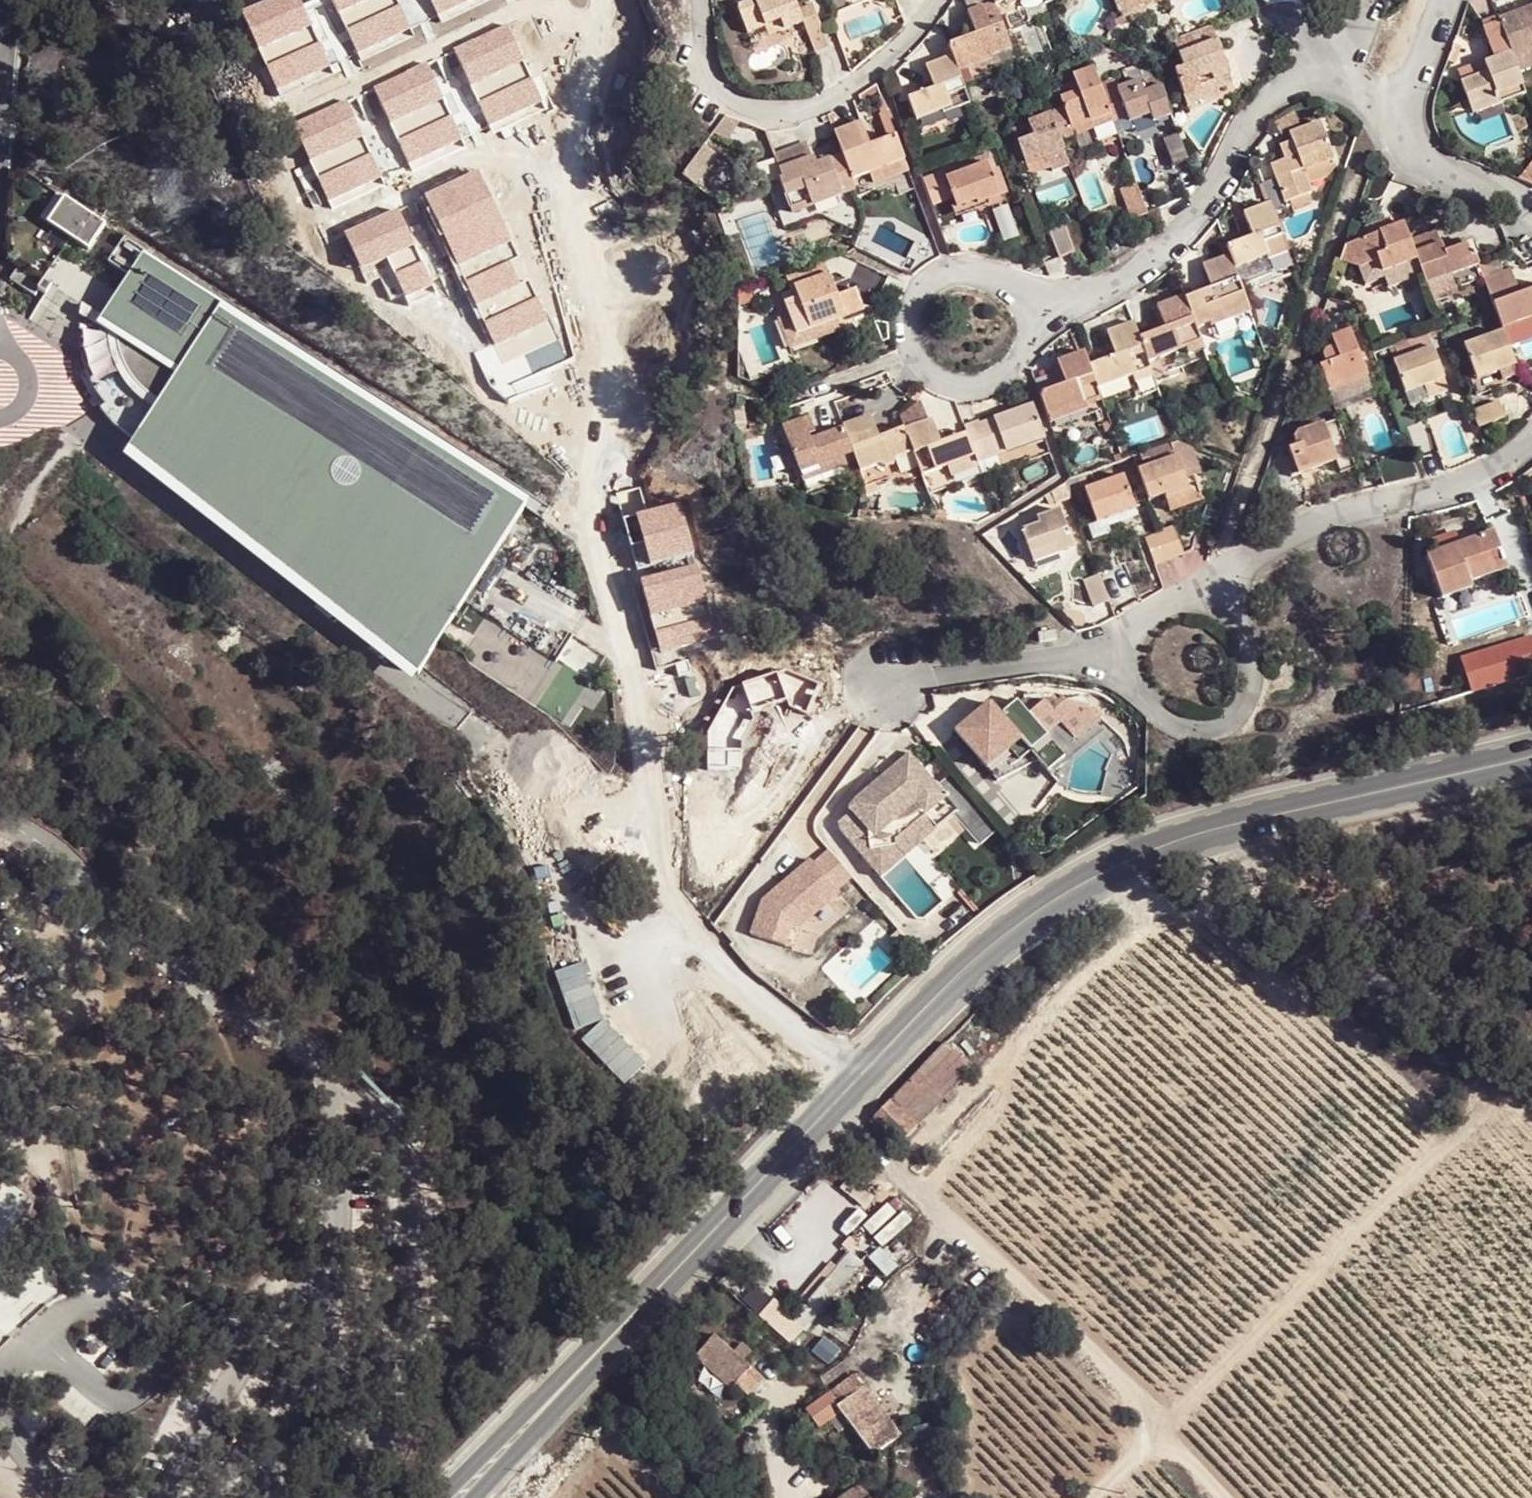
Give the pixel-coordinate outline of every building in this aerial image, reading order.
[(281,96),(334,72),(301,0),(266,0),(242,11),(281,96)] [(360,59),(413,35),(397,0),(333,0),(360,59)] [(440,22),(490,0),(430,0),(440,22)] [(785,31),(804,24),(815,54),(830,49),(814,6),(799,11),(795,0),(758,0),(737,8),(747,36),(766,29),(782,23),(785,31)] [(976,36),(948,46),(952,57),(958,74),(992,62),(991,58),(1011,51),(995,6),(994,4),(967,13),(976,36)] [(1499,22),(1511,55),(1513,61),(1531,54),(1531,10),(1499,22)] [(1495,60),(1511,55),(1499,22),(1484,27),(1495,60)] [(769,37),(785,31),(782,23),(766,29),(769,37)] [(453,48),(491,132),(545,108),(506,24),(453,48)] [(1212,27),(1174,42),(1184,69),(1174,72),(1184,98),(1215,87),(1213,83),(1231,77),(1212,27)] [(1518,73),(1531,68),(1531,54),(1513,61),(1518,73)] [(1496,96),(1523,87),(1518,73),(1513,61),(1511,55),(1495,60),(1483,65),(1486,73),(1461,82),(1472,115),(1499,105),(1496,96)] [(958,74),(952,57),(925,67),(931,81),(936,79),(939,88),(934,90),(908,100),(916,121),(942,112),(943,113),(969,104),(960,80),(958,74)] [(374,85),(413,170),(466,146),(427,61),(374,85)] [(1108,108),(1093,68),(1073,75),(1079,90),(1060,98),(1072,131),(1091,124),(1090,122),(1088,116),(1108,108)] [(1237,92),(1231,77),(1213,83),(1215,87),(1218,96),(1219,98),(1237,92)] [(931,81),(934,90),(939,88),(936,79),(931,81)] [(1171,116),(1160,86),(1144,92),(1140,80),(1117,88),(1130,122),(1151,114),(1154,122),(1171,116)] [(1218,96),(1215,87),(1184,98),(1187,108),(1218,96)] [(1499,105),(1526,95),(1523,87),(1496,96),(1499,105)] [(292,123),(331,208),(384,184),(346,99),(292,123)] [(1110,114),(1108,108),(1088,116),(1090,122),(1110,114)] [(1065,152),(1051,114),(1028,123),(1034,138),(1018,144),(1026,166),(1048,158),(1065,152)] [(1133,130),(1154,122),(1151,114),(1130,122),(1133,130)] [(1270,203),(1275,215),(1289,209),(1287,201),(1311,191),(1309,184),(1304,171),(1324,165),(1334,160),(1320,122),(1289,132),(1293,141),(1279,146),(1281,151),(1284,160),(1279,162),(1271,165),(1275,179),(1264,184),(1270,203)] [(861,123),(834,134),(842,155),(851,181),(869,174),(905,161),(896,138),(870,147),(861,123)] [(1188,159),(1178,134),(1162,140),(1172,165),(1188,159)] [(851,181),(842,155),(828,160),(817,164),(816,162),(814,160),(812,159),(809,159),(804,145),(774,156),(783,179),(780,180),(792,215),(855,191),(851,181)] [(1276,153),(1279,162),(1284,160),(1281,151),(1276,153)] [(1052,168),(1048,158),(1026,166),(1030,176),(1052,168)] [(1337,166),(1334,160),(1324,165),(1326,171),(1337,166)] [(909,173),(905,161),(869,174),(874,186),(909,173)] [(1516,180),(1524,183),(1529,186),(1531,188),(1531,161),(1516,180)] [(999,197),(994,184),(986,163),(946,178),(958,210),(978,203),(979,205),(985,203),(999,198),(999,197)] [(1326,171),(1324,165),(1304,171),(1309,184),(1328,177),(1326,171)] [(476,167),(423,191),(509,383),(562,359),(476,167)] [(999,197),(1003,195),(1006,194),(1002,181),(994,184),(999,197)] [(1147,213),(1136,183),(1121,190),(1131,219),(1147,213)] [(1040,249),(1018,190),(1006,194),(1003,195),(1025,254),(1040,249)] [(64,195),(49,219),(72,234),(90,246),(105,222),(64,195)] [(987,208),(985,203),(979,205),(978,203),(958,210),(952,212),(955,220),(987,208)] [(1270,260),(1289,253),(1283,237),(1263,243),(1260,234),(1280,228),(1275,215),(1270,203),(1243,213),(1252,237),(1225,247),(1229,256),(1234,269),(1269,256),(1270,260)] [(396,206),(341,230),(366,285),(380,278),(390,300),(404,294),(408,303),(434,291),(396,206)] [(1075,253),(1062,219),(1048,224),(1060,258),(1075,253)] [(1402,224),(1405,230),(1419,225),(1416,219),(1402,224)] [(1388,289),(1422,276),(1408,240),(1405,230),(1402,224),(1349,244),(1358,268),(1364,285),(1383,278),(1388,289)] [(1263,243),(1283,237),(1280,228),(1260,234),(1263,243)] [(197,338),(218,305),(142,256),(149,247),(124,230),(106,257),(131,274),(122,289),(143,302),(133,317),(126,328),(113,321),(114,331),(114,340),(123,364),(138,386),(156,401),(197,338)] [(1425,285),(1476,265),(1479,264),(1472,243),(1444,254),(1431,258),(1427,247),(1423,235),(1408,240),(1422,276),(1425,285)] [(1440,243),(1427,247),(1431,258),(1444,254),(1440,243)] [(1343,246),(1338,262),(1358,268),(1349,244),(1343,246)] [(1277,277),(1295,271),(1289,253),(1270,260),(1272,266),(1277,277)] [(1211,327),(1250,312),(1237,279),(1234,269),(1229,256),(1203,265),(1212,289),(1185,299),(1197,329),(1210,324),(1211,327)] [(1234,269),(1237,279),(1272,266),(1270,260),(1269,256),(1234,269)] [(823,259),(784,274),(790,289),(794,287),(798,298),(810,328),(811,331),(864,310),(856,289),(838,296),(823,259)] [(1476,265),(1482,280),(1490,277),(1484,262),(1479,264),(1476,265)] [(37,289),(41,284),(17,269),(11,278),(35,293),(37,289)] [(1495,315),(1502,331),(1507,345),(1525,338),(1524,335),(1520,323),(1531,318),(1531,290),(1520,294),(1511,297),(1509,290),(1517,287),(1510,269),(1490,277),(1482,280),(1495,315)] [(41,284),(37,289),(40,291),(44,294),(47,289),(41,284)] [(1520,294),(1517,287),(1509,290),(1511,297),(1520,294)] [(114,331),(113,321),(126,328),(133,317),(143,302),(122,289),(112,303),(105,315),(83,302),(80,313),(114,331)] [(1188,355),(1204,349),(1203,345),(1197,329),(1185,299),(1184,295),(1163,303),(1170,327),(1166,329),(1140,339),(1149,363),(1170,356),(1186,350),(1188,355)] [(797,333),(810,328),(798,298),(785,303),(797,333)] [(1159,305),(1166,329),(1170,327),(1163,303),(1159,305)] [(525,501),(218,305),(197,338),(156,401),(133,436),(423,661),(503,536),(525,501)] [(1203,345),(1254,324),(1250,312),(1211,327),(1210,324),(1197,329),(1203,345)] [(114,422),(133,436),(156,401),(138,386),(123,364),(114,340),(114,331),(80,313),(81,349),(87,379),(105,402),(100,407),(114,422)] [(1520,323),(1524,335),(1531,332),(1531,318),(1520,323)] [(1135,382),(1154,376),(1149,363),(1140,339),(1133,322),(1106,332),(1113,348),(1118,346),(1122,354),(1116,357),(1089,366),(1095,384),(1097,389),(1133,376),(1135,382)] [(1324,365),(1319,368),(1328,393),(1368,378),(1350,329),(1331,336),(1333,344),(1329,345),(1326,347),(1323,352),(1322,355),(1322,359),(1322,361),(1324,365)] [(1507,345),(1502,331),(1463,346),(1474,376),(1492,369),(1494,374),(1515,366),(1507,345)] [(1427,332),(1394,345),(1399,358),(1432,347),(1427,332)] [(1113,348),(1116,357),(1122,354),(1118,346),(1113,348)] [(1432,347),(1399,358),(1393,361),(1405,392),(1425,386),(1444,378),(1432,347)] [(1190,362),(1188,355),(1186,350),(1170,356),(1174,368),(1190,362)] [(1080,389),(1095,384),(1089,366),(1084,351),(1057,360),(1066,384),(1039,394),(1050,423),(1088,409),(1085,403),(1080,389)] [(1154,376),(1156,382),(1177,374),(1174,368),(1170,356),(1149,363),(1154,376)] [(1476,381),(1494,374),(1492,369),(1474,376),(1476,381)] [(1101,398),(1102,402),(1135,390),(1133,383),(1135,382),(1133,376),(1097,389),(1101,398)] [(1138,396),(1159,388),(1156,382),(1154,376),(1135,382),(1133,383),(1135,390),(1138,396)] [(1368,378),(1328,393),(1333,405),(1372,389),(1368,378)] [(1449,392),(1444,378),(1425,386),(1429,400),(1449,392)] [(1085,403),(1101,398),(1097,389),(1095,384),(1080,389),(1085,403)] [(1498,401),(1472,411),(1477,425),(1504,416),(1498,401)] [(977,464),(1044,439),(1032,404),(994,418),(996,426),(982,430),(980,423),(978,420),(963,426),(966,434),(975,456),(977,464)] [(895,458),(914,452),(906,431),(905,427),(878,438),(870,415),(843,425),(843,427),(853,452),(860,471),(878,464),(884,467),(894,463),(895,458)] [(817,466),(853,452),(843,427),(811,439),(802,443),(800,436),(808,432),(802,418),(784,425),(800,473),(817,466)] [(994,418),(980,423),(982,430),(996,426),(994,418)] [(1357,472),(1337,418),(1298,433),(1292,448),(1289,449),(1298,475),(1336,461),(1342,477),(1357,472)] [(948,466),(975,456),(966,434),(941,443),(933,421),(906,431),(914,452),(919,466),(923,475),(948,466)] [(739,441),(756,438),(754,430),(737,432),(739,441)] [(811,439),(808,432),(800,436),(802,443),(811,439)] [(423,661),(133,436),(128,445),(417,670),(423,661)] [(901,472),(919,466),(914,452),(895,458),(901,472)] [(952,477),(979,467),(977,464),(975,456),(948,466),(952,477)] [(1138,469),(1149,500),(1164,494),(1165,497),(1189,489),(1181,467),(1177,456),(1138,469)] [(1189,464),(1181,467),(1189,489),(1198,486),(1189,464)] [(819,472),(817,466),(800,473),(803,478),(819,472)] [(1136,507),(1123,474),(1085,488),(1097,521),(1136,507)] [(1198,486),(1189,489),(1165,497),(1167,505),(1200,493),(1198,486)] [(626,519),(660,652),(717,638),(683,504),(626,519)] [(1048,548),(1051,554),(1075,547),(1061,509),(1037,516),(1039,523),(1021,529),(1030,554),(1048,548)] [(1160,533),(1169,558),(1183,553),(1173,524),(1158,529),(1160,533)] [(1458,544),(1440,550),(1427,554),(1442,598),(1472,587),(1470,579),(1466,570),(1504,556),(1494,531),(1458,544)] [(1435,537),(1440,550),(1458,544),(1453,531),(1435,537)] [(1153,564),(1169,558),(1160,533),(1144,538),(1153,564)] [(1032,560),(1051,554),(1048,548),(1030,554),(1032,560)] [(1507,567),(1504,556),(1466,570),(1470,579),(1507,567)] [(1094,606),(1110,600),(1100,574),(1083,579),(1094,606)] [(552,658),(485,617),(459,659),(526,700),(552,658)] [(1038,633),(1039,643),(1057,640),(1055,630),(1038,633)] [(1402,668),(1402,693),(1418,693),(1419,669),(1402,668)] [(708,731),(709,768),(741,767),(741,741),(753,720),(752,712),(787,700),(788,705),(808,714),(821,685),(787,670),(734,685),(708,731)] [(696,677),(685,680),(690,698),(700,695),(696,677)] [(1057,715),(1076,737),(1103,713),(1096,706),(1066,699),(1021,696),(1017,700),(1015,697),(999,711),(989,700),(985,701),(953,729),(986,766),(1019,736),(1029,748),(1047,732),(1043,728),(1057,715)] [(1076,737),(1057,715),(1043,728),(1047,732),(1062,749),(1076,737)] [(838,821),(839,828),(880,875),(957,808),(907,751),(851,801),(846,809),(849,811),(838,821)] [(838,888),(853,874),(831,850),(816,863),(813,860),(765,902),(752,945),(789,948),(797,922),(793,919),(808,906),(816,916),(842,892),(838,888)] [(789,948),(796,948),(803,927),(816,916),(808,906),(793,919),(797,922),(789,948)] [(751,1370),(713,1335),(693,1358),(731,1392),(751,1370)] [(97,1352),(98,1350),(99,1348),(99,1345),(98,1343),(97,1341),(94,1340),(92,1340),(90,1340),(88,1341),(86,1343),(85,1345),(85,1347),(85,1349),(86,1351),(88,1353),(90,1354),(93,1354),(95,1353),(97,1352)] [(854,1376),(806,1410),(820,1428),(840,1413),(873,1457),(899,1437),(854,1376)]
